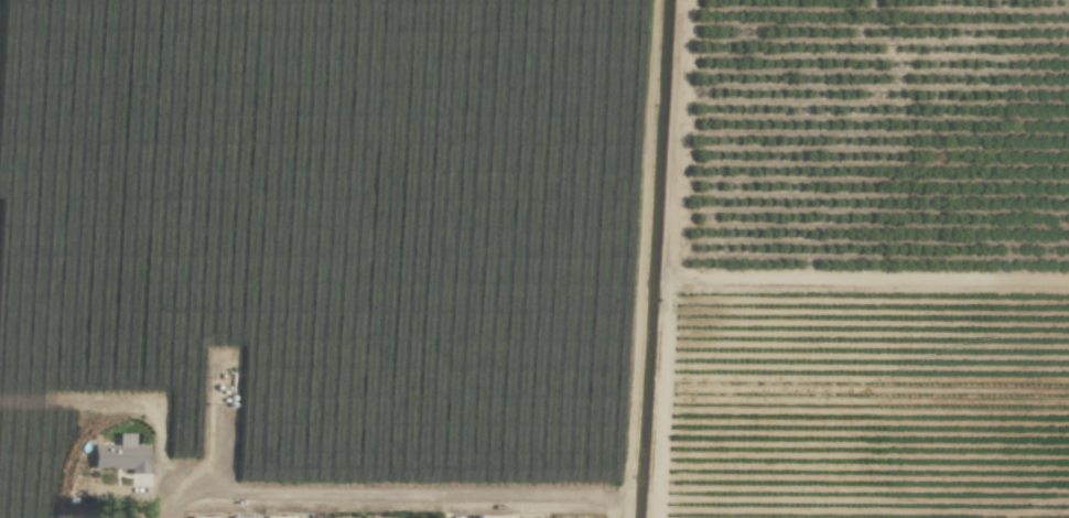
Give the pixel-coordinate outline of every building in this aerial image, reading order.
[(118,446),(95,445),(94,469),(149,471),(150,445),(135,445),(135,434),(119,433),(118,446)]
